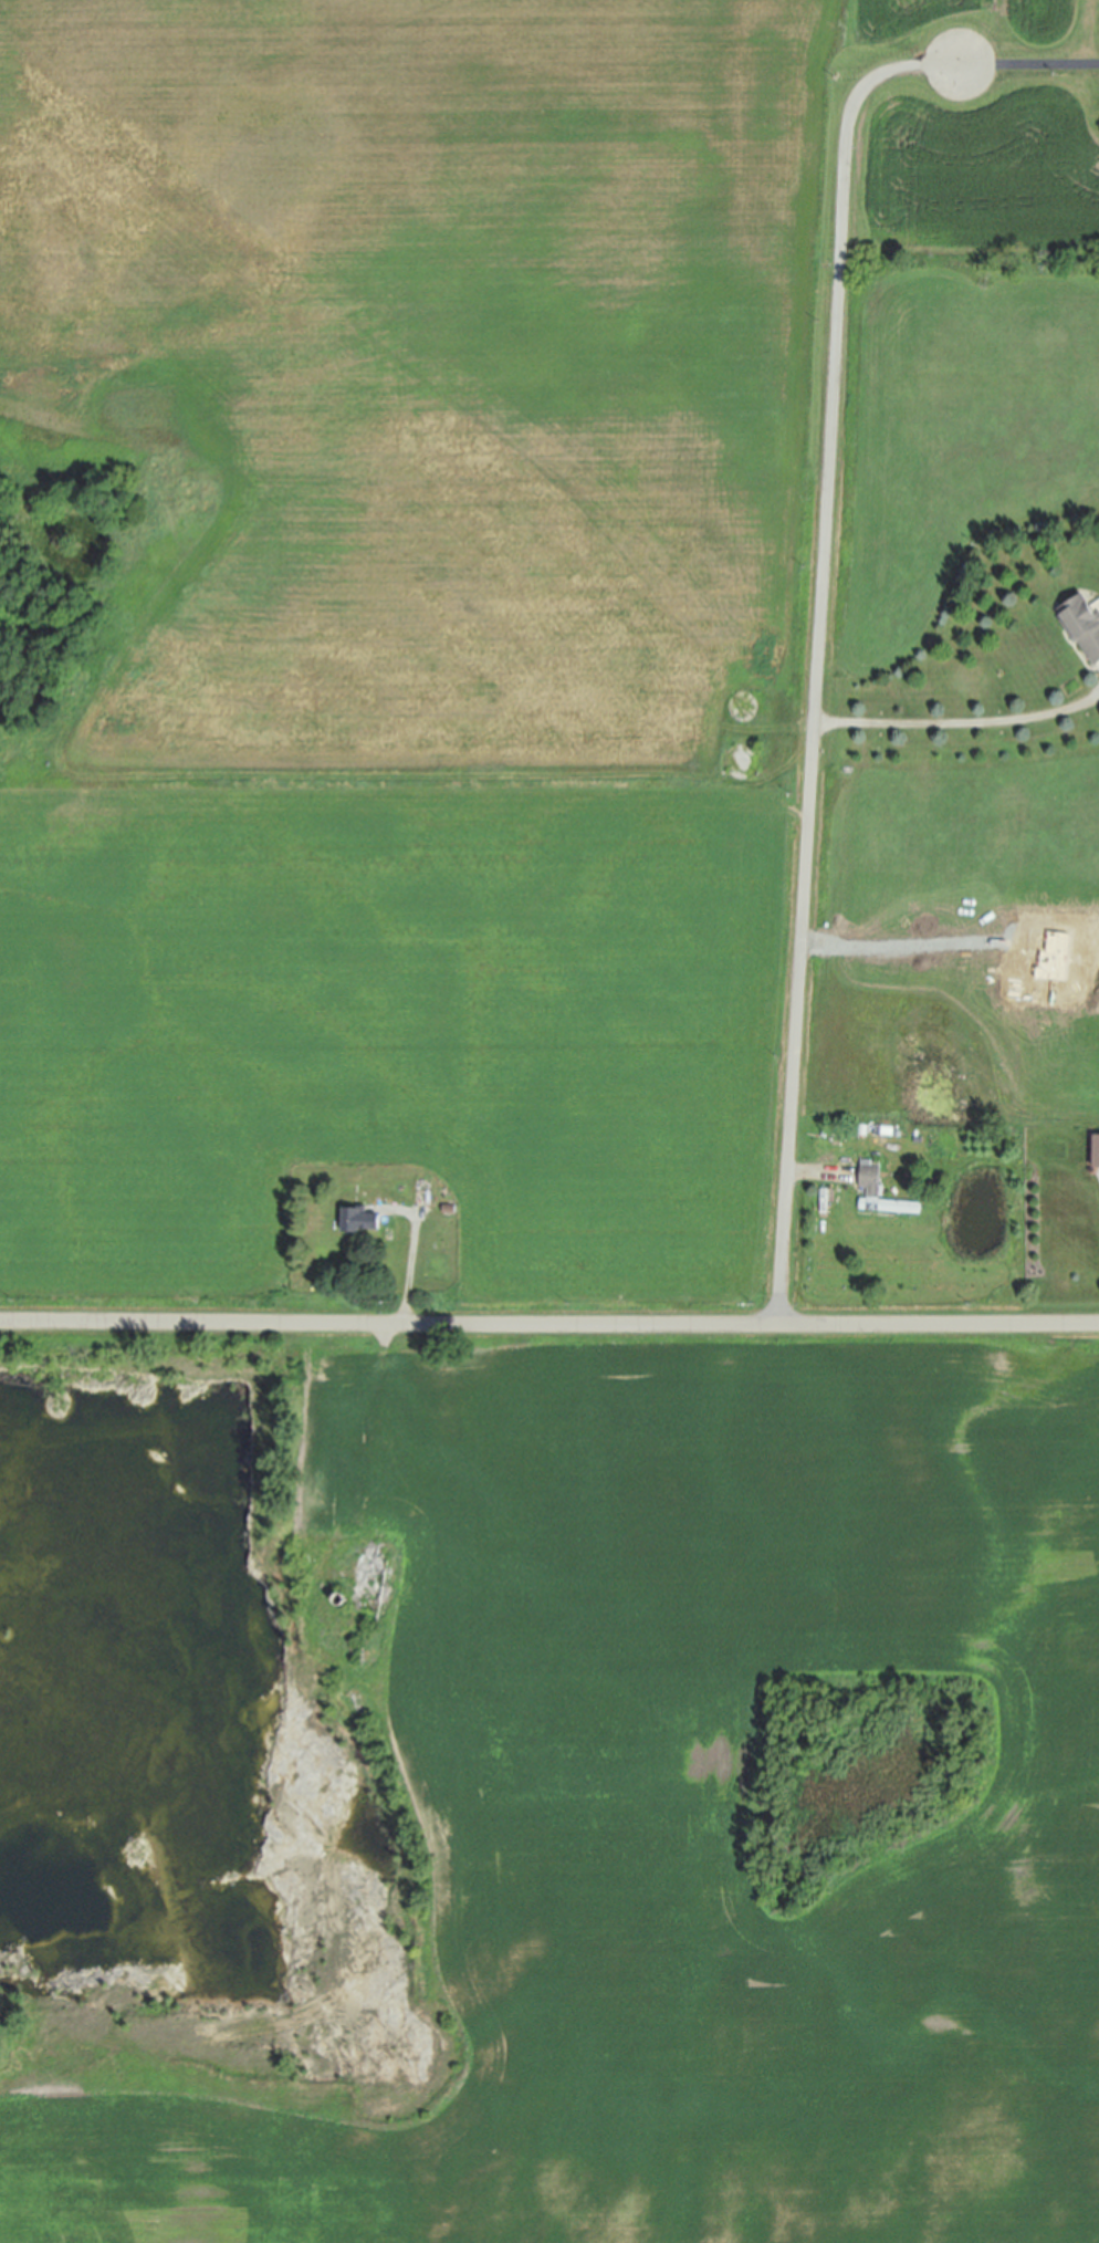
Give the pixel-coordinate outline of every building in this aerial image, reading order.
[(1097,612),(1098,610),(1098,660),(1096,663),(1079,638),(1076,640),(1059,615),(1061,613),(1061,612),(1063,611),(1059,606),(1084,591),(1092,603),(1091,604),(1097,612)] [(1098,1167),(1098,1134),(1089,1134),(1089,1167),(1098,1167)] [(860,1208),(861,1197),(868,1198),(869,1186),(860,1186),(862,1164),(881,1165),(880,1185),(881,1185),(880,1198),(922,1201),(922,1212),(860,1208)] [(344,1207),(359,1208),(359,1204),(367,1204),(366,1212),(381,1213),(380,1229),(373,1229),(373,1228),(360,1228),(360,1231),(344,1231),(344,1207)] [(359,1553),(390,1558),(381,1615),(350,1609),(359,1553)] [(343,1594),(344,1594),(345,1594),(345,1595),(346,1595),(347,1595),(347,1596),(347,1597),(348,1597),(348,1598),(348,1599),(348,1600),(348,1602),(347,1602),(347,1603),(347,1604),(346,1604),(345,1604),(345,1605),(344,1605),(343,1605),(342,1605),(341,1605),(339,1605),(338,1604),(337,1604),(337,1603),(337,1602),(336,1602),(336,1600),(336,1599),(336,1598),(336,1597),(337,1597),(337,1596),(337,1595),(338,1595),(339,1594),(341,1594),(342,1594),(343,1594)]
